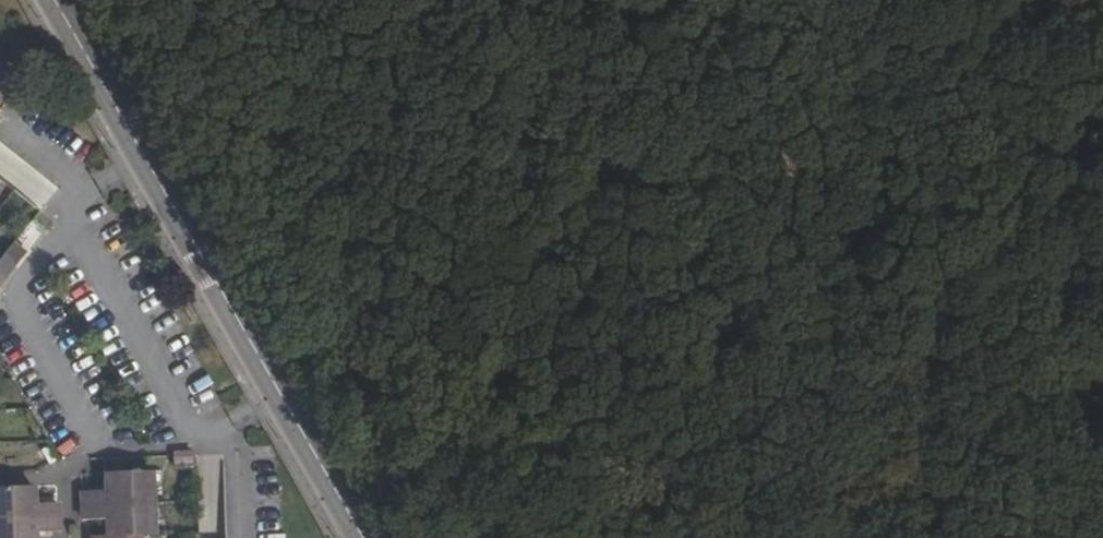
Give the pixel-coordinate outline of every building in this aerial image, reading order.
[(0,259),(0,284),(13,268),(0,258),(0,259)] [(139,535),(153,534),(152,503),(151,471),(107,472),(107,490),(83,491),(84,505),(85,519),(108,518),(109,535),(93,536),(94,537),(139,537),(139,535)] [(32,485),(0,487),(0,537),(35,537),(35,531),(58,530),(58,516),(57,503),(33,504),(32,485)]
